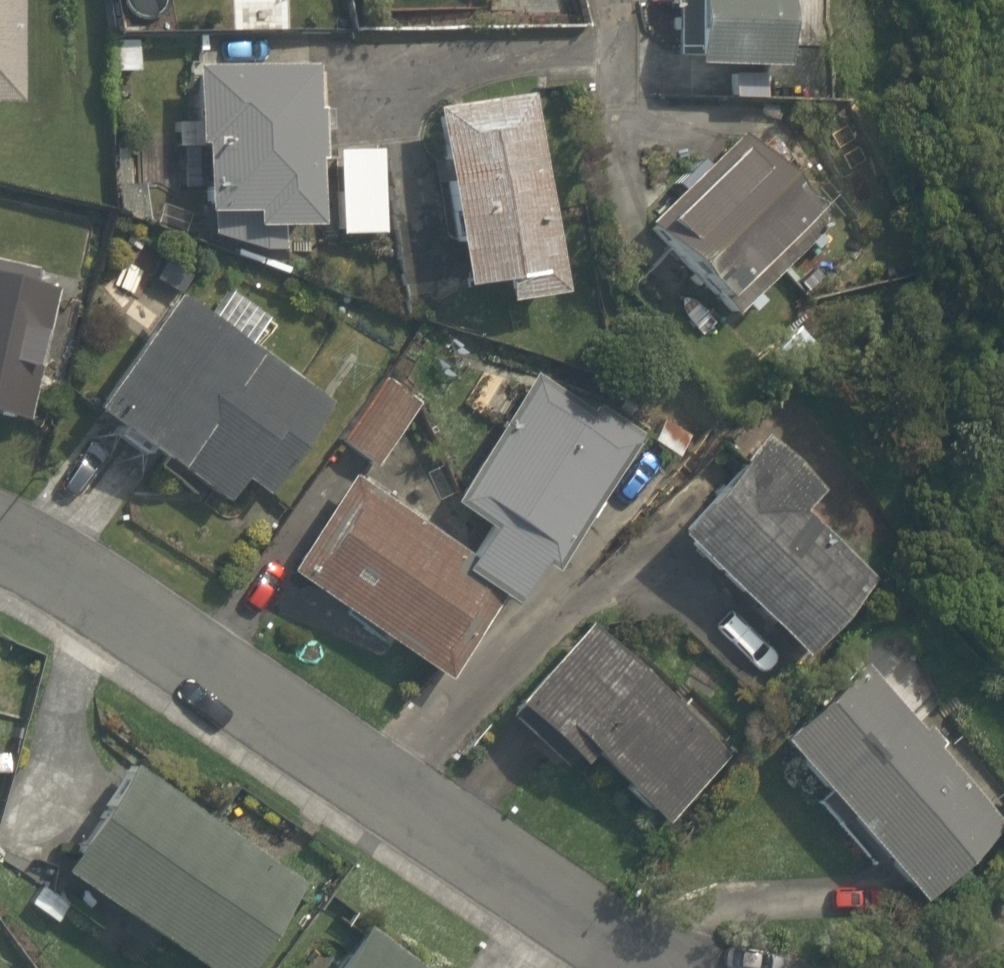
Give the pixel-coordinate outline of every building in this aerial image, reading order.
[(18,118),(15,0),(0,0),(0,118),(18,118)] [(673,67),(698,66),(699,95),(802,90),(798,0),(670,0),(673,67)] [(256,246),(338,239),(322,58),(202,69),(217,232),(254,229),(256,246)] [(516,319),(568,312),(539,103),(446,117),(473,308),(513,302),(516,319)] [(827,211),(751,133),(650,233),(726,310),(827,211)] [(386,159),(342,159),(341,246),(385,247),(386,159)] [(59,283),(0,269),(0,427),(23,432),(59,283)] [(182,307),(99,430),(230,518),(248,492),(271,507),(336,410),(182,307)] [(463,556),(539,607),(651,443),(550,374),(457,511),(482,528),(463,556)] [(419,409),(385,386),(342,448),(376,471),(419,409)] [(826,498),(777,451),(683,548),(813,673),(881,602),(801,525),(826,498)] [(518,598),(362,490),(293,590),(449,698),(518,598)] [(595,636),(524,724),(592,779),(601,769),(671,825),(734,747),(595,636)] [(900,667),(791,764),(929,918),(1003,851),(1003,784),(900,667)] [(140,776),(65,896),(182,967),(255,967),(309,881),(140,776)] [(368,942),(348,967),(403,967),(368,942)]
